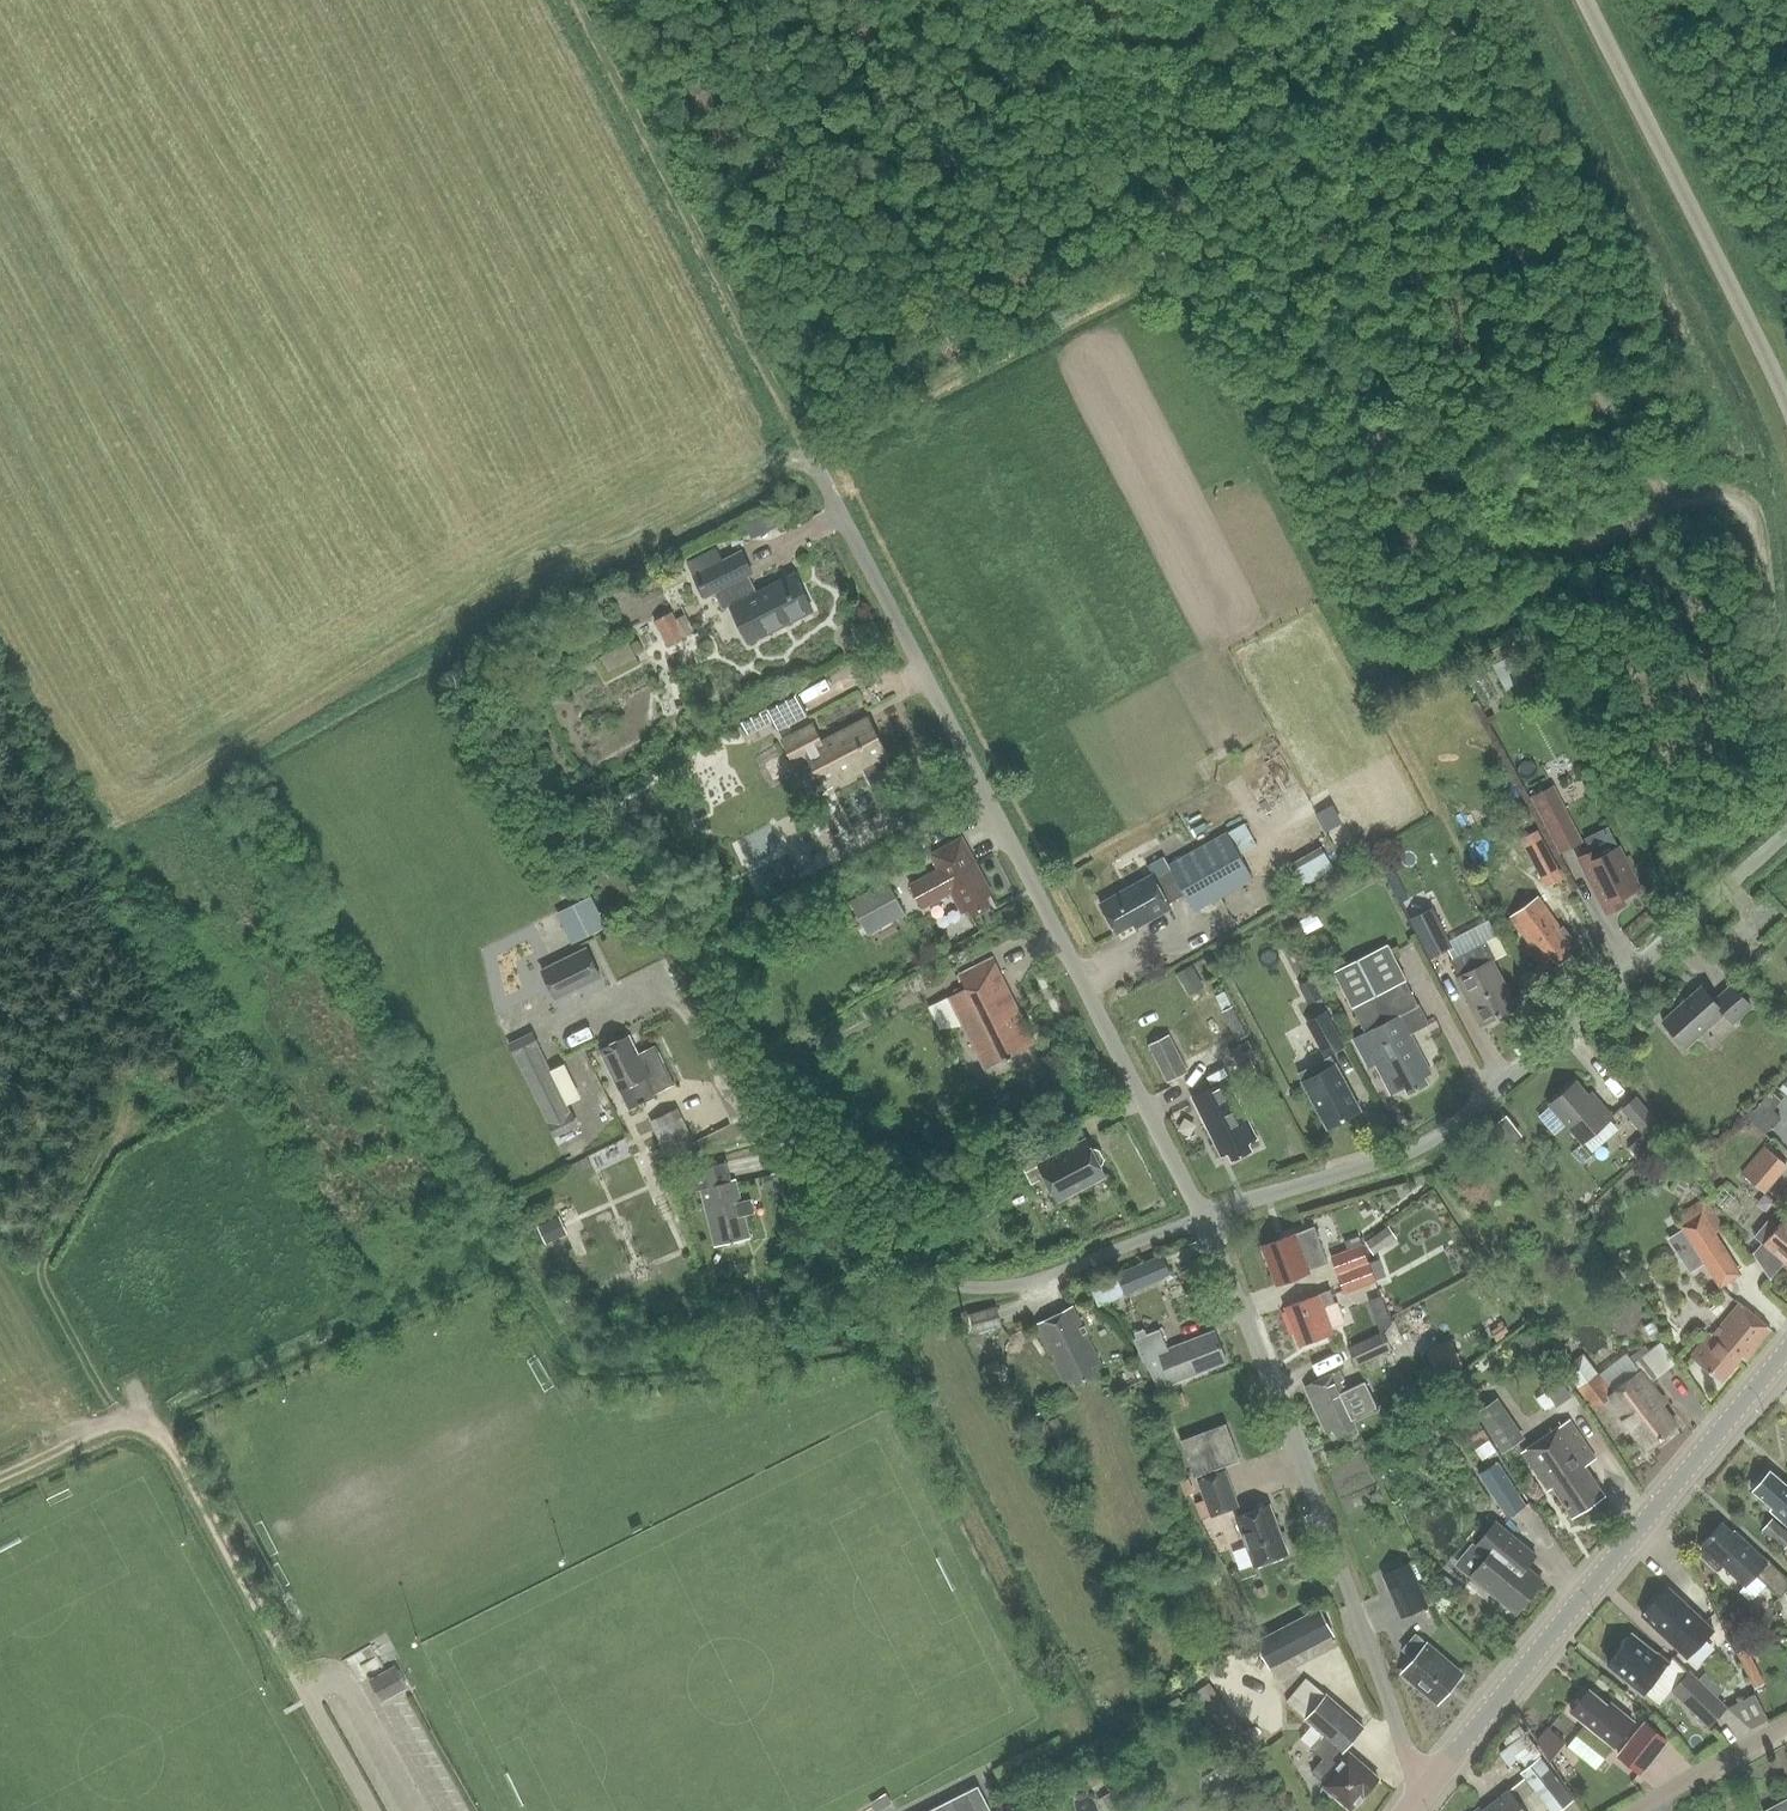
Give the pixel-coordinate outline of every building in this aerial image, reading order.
[(762,534),(791,521),(783,502),(753,515),(762,534)] [(723,560),(694,575),(705,597),(714,592),(727,586),(735,603),(729,606),(730,607),(748,642),(811,610),(793,573),(756,592),(748,576),(752,573),(741,551),(723,560)] [(683,637),(671,612),(653,620),(666,646),(683,637)] [(618,670),(647,656),(638,639),(610,652),(618,670)] [(601,653),(598,646),(579,655),(583,663),(601,653)] [(777,705),(766,710),(778,731),(789,725),(777,705)] [(824,787),(887,755),(868,718),(821,742),(812,725),(782,741),(794,764),(808,757),(824,787)] [(1541,789),(1529,795),(1553,841),(1574,830),(1550,784),(1541,789)] [(1152,875),(1099,905),(1116,934),(1141,920),(1143,924),(1170,909),(1167,905),(1184,895),(1194,912),(1253,879),(1239,855),(1257,845),(1245,823),(1227,833),(1169,866),(1171,870),(1154,879),(1152,875)] [(1539,829),(1520,839),(1536,870),(1555,860),(1539,829)] [(986,896),(992,893),(962,837),(931,854),(939,869),(911,884),(925,909),(952,894),(962,912),(969,909),(972,914),(990,905),(986,896)] [(1313,883),(1347,861),(1333,841),(1300,863),(1313,883)] [(1607,912),(1622,904),(1619,897),(1637,888),(1616,848),(1598,857),(1595,850),(1579,858),(1607,912)] [(768,891),(777,886),(770,873),(760,878),(768,891)] [(859,918),(897,898),(887,880),(868,891),(853,898),(850,900),(850,901),(851,903),(859,918)] [(592,896),(574,905),(588,935),(606,926),(592,896)] [(1567,948),(1575,942),(1563,926),(1560,928),(1537,896),(1509,916),(1543,963),(1547,960),(1553,967),(1571,954),(1567,948)] [(1430,958),(1452,946),(1432,907),(1409,919),(1430,958)] [(1486,941),(1450,959),(1458,976),(1456,977),(1481,1025),(1517,1006),(1492,958),(1494,957),(1496,959),(1506,954),(1507,953),(1498,935),(1497,935),(1486,941)] [(1424,1076),(1431,1072),(1411,1033),(1429,1024),(1419,1004),(1418,1005),(1388,944),(1335,971),(1366,1032),(1354,1038),(1366,1063),(1373,1059),(1390,1093),(1404,1086),(1407,1093),(1428,1082),(1424,1076)] [(556,1000),(600,978),(586,948),(542,970),(556,1000)] [(1193,967),(1178,975),(1188,995),(1204,987),(1193,967)] [(966,988),(950,996),(951,997),(952,997),(994,1064),(1007,1057),(1036,1043),(999,971),(966,988)] [(1312,978),(1301,984),(1310,1004),(1322,999),(1312,978)] [(1684,1046),(1716,1016),(1722,1011),(1731,1021),(1749,1005),(1730,984),(1713,999),(1700,985),(1661,1020),(1684,1046)] [(1232,1007),(1222,1012),(1230,1026),(1241,1021),(1233,1006),(1232,1007)] [(1347,1047),(1328,1011),(1307,1022),(1326,1058),(1347,1047)] [(529,1031),(507,1043),(555,1137),(577,1126),(572,1114),(561,1120),(524,1048),(535,1042),(529,1031)] [(1190,1068),(1171,1032),(1150,1042),(1169,1078),(1190,1068)] [(629,1036),(600,1050),(619,1089),(620,1089),(630,1109),(639,1104),(641,1107),(646,1104),(645,1101),(655,1097),(656,1099),(657,1098),(655,1094),(646,1076),(648,1075),(638,1054),(629,1036)] [(1248,1040),(1229,1050),(1237,1063),(1255,1053),(1248,1040)] [(1251,1058),(1237,1065),(1243,1076),(1256,1068),(1251,1058)] [(1315,1064),(1297,1074),(1302,1083),(1320,1073),(1315,1064)] [(1327,1129),(1360,1110),(1335,1065),(1320,1073),(1302,1083),(1327,1129)] [(1248,1143),(1257,1138),(1227,1080),(1193,1098),(1222,1157),(1229,1153),(1232,1160),(1252,1150),(1248,1143)] [(1549,1103),(1582,1141),(1611,1116),(1598,1101),(1595,1104),(1574,1081),(1549,1103)] [(117,1108),(108,1089),(95,1096),(105,1114),(117,1108)] [(1659,1123),(1635,1097),(1622,1109),(1644,1133),(1636,1141),(1645,1152),(1664,1135),(1655,1126),(1659,1123)] [(1763,1101),(1754,1111),(1773,1128),(1782,1118),(1763,1101)] [(687,1126),(659,1139),(668,1157),(689,1147),(696,1144),(687,1126)] [(1046,1176),(1058,1199),(1106,1174),(1100,1164),(1103,1163),(1104,1158),(1100,1149),(1095,1148),(1093,1149),(1087,1139),(1052,1157),(1045,1143),(1019,1157),(1032,1183),(1046,1176)] [(1636,1141),(1629,1148),(1638,1158),(1645,1152),(1636,1141)] [(1785,1166),(1764,1147),(1740,1173),(1762,1192),(1785,1166)] [(749,1232),(745,1216),(754,1214),(751,1199),(741,1201),(736,1181),(731,1183),(727,1163),(683,1174),(688,1193),(703,1190),(715,1240),(723,1238),(724,1245),(744,1240),(742,1234),(749,1232)] [(787,1170),(762,1177),(768,1199),(793,1192),(787,1170)] [(1706,1196),(1678,1215),(1683,1223),(1678,1226),(1681,1230),(1693,1249),(1704,1265),(1728,1249),(1716,1232),(1726,1226),(1706,1196)] [(559,1217),(538,1227),(547,1244),(567,1234),(559,1217)] [(1759,1240),(1762,1243),(1753,1254),(1767,1273),(1771,1279),(1786,1261),(1786,1262),(1786,1219),(1784,1217),(1776,1226),(1769,1220),(1756,1235),(1755,1237),(1759,1240)] [(1394,1237),(1386,1225),(1363,1241),(1372,1253),(1394,1237)] [(1314,1226),(1295,1233),(1308,1268),(1326,1261),(1314,1226)] [(1295,1231),(1261,1244),(1275,1283),(1309,1271),(1308,1268),(1295,1233),(1295,1231)] [(1330,1255),(1336,1273),(1367,1262),(1358,1235),(1343,1241),(1346,1249),(1330,1255)] [(1126,1296),(1171,1277),(1162,1255),(1117,1274),(1126,1296)] [(1343,1291),(1384,1276),(1377,1258),(1367,1262),(1336,1273),(1343,1291)] [(1328,1324),(1342,1319),(1335,1301),(1333,1302),(1329,1290),(1284,1306),(1298,1344),(1331,1332),(1328,1324)] [(1745,1358),(1771,1327),(1739,1301),(1712,1333),(1710,1331),(1691,1354),(1722,1379),(1742,1355),(1745,1358)] [(974,1334),(1000,1326),(995,1307),(968,1316),(974,1334)] [(1090,1367),(1100,1363),(1072,1307),(1035,1325),(1063,1382),(1072,1377),(1076,1384),(1094,1375),(1090,1367)] [(1532,1325),(1518,1336),(1528,1348),(1542,1337),(1532,1325)] [(1157,1389),(1226,1361),(1213,1330),(1167,1349),(1159,1330),(1134,1339),(1142,1362),(1146,1361),(1157,1389)] [(1343,1349),(1351,1367),(1387,1351),(1378,1333),(1343,1349)] [(1439,1341),(1444,1369),(1471,1364),(1466,1337),(1439,1341)] [(1669,1374),(1688,1358),(1671,1337),(1652,1353),(1669,1374)] [(1582,1355),(1563,1370),(1595,1410),(1604,1402),(1626,1431),(1630,1428),(1646,1448),(1676,1424),(1660,1403),(1663,1400),(1651,1384),(1659,1378),(1642,1357),(1636,1362),(1631,1356),(1628,1352),(1598,1376),(1582,1355)] [(1337,1370),(1303,1385),(1325,1432),(1331,1429),(1335,1436),(1355,1427),(1352,1420),(1351,1419),(1358,1415),(1376,1407),(1364,1380),(1346,1389),(1337,1370)] [(1466,1398),(1476,1413),(1502,1453),(1523,1439),(1496,1399),(1485,1406),(1475,1391),(1466,1398)] [(1184,1392),(1163,1400),(1168,1413),(1189,1406),(1184,1392)] [(1058,1417),(1050,1420),(1064,1452),(1072,1448),(1058,1417)] [(1573,1514),(1603,1494),(1584,1465),(1594,1458),(1568,1420),(1523,1450),(1548,1488),(1553,1485),(1573,1514)] [(1045,1421),(1037,1425),(1043,1438),(1051,1434),(1045,1421)] [(1403,1463),(1388,1464),(1389,1475),(1404,1474),(1403,1463)] [(1498,1463),(1480,1475),(1507,1515),(1524,1504),(1498,1463)] [(1239,1503),(1225,1467),(1198,1478),(1205,1497),(1195,1501),(1201,1518),(1239,1503)] [(1771,1470),(1762,1471),(1754,1481),(1754,1490),(1772,1506),(1770,1508),(1786,1523),(1786,1484),(1771,1470)] [(1287,1555),(1269,1506),(1236,1518),(1254,1567),(1287,1555)] [(1770,1519),(1761,1530),(1783,1550),(1786,1545),(1786,1534),(1770,1519)] [(1722,1521),(1701,1544),(1703,1546),(1698,1551),(1718,1570),(1723,1565),(1745,1585),(1740,1590),(1749,1598),(1755,1597),(1767,1584),(1780,1596),(1786,1588),(1786,1577),(1768,1559),(1767,1561),(1734,1530),(1733,1531),(1722,1521)] [(1489,1555),(1472,1576),(1517,1614),(1543,1582),(1526,1568),(1536,1556),(1496,1523),(1478,1545),(1489,1555)] [(1386,1571),(1381,1573),(1392,1598),(1397,1595),(1419,1586),(1409,1561),(1386,1571)] [(1686,1656),(1713,1629),(1668,1586),(1642,1614),(1686,1656)] [(1319,1610),(1257,1642),(1269,1666),(1331,1634),(1319,1610)] [(1736,1623),(1726,1629),(1735,1642),(1745,1636),(1736,1623)] [(1437,1701),(1460,1673),(1414,1634),(1402,1649),(1413,1658),(1402,1671),(1408,1676),(1407,1678),(1415,1685),(1416,1684),(1437,1701)] [(1644,1691),(1669,1660),(1656,1649),(1654,1653),(1630,1634),(1607,1662),(1644,1691)] [(1748,1648),(1737,1654),(1754,1688),(1765,1682),(1748,1648)] [(381,1701),(406,1687),(393,1665),(368,1679),(381,1701)] [(1729,1708),(1728,1707),(1690,1670),(1673,1688),(1712,1726),(1729,1708)] [(1195,1697),(1213,1718),(1230,1702),(1213,1682),(1195,1697)] [(1316,1688),(1293,1708),(1305,1719),(1312,1725),(1323,1735),(1312,1748),(1311,1749),(1323,1759),(1311,1772),(1323,1783),(1322,1785),(1351,1810),(1378,1779),(1344,1749),(1363,1729),(1325,1696),(1316,1688)] [(1604,1756),(1633,1720),(1610,1702),(1607,1704),(1588,1689),(1570,1711),(1585,1723),(1577,1734),(1604,1756)] [(1729,1708),(1751,1728),(1764,1721),(1751,1694),(1728,1707),(1729,1708)] [(1639,1771),(1666,1738),(1645,1721),(1618,1755),(1639,1771)] [(1526,1732),(1500,1752),(1510,1766),(1519,1759),(1525,1766),(1538,1756),(1541,1753),(1526,1732)] [(1480,1810),(1525,1810),(1517,1802),(1533,1789),(1547,1805),(1552,1810),(1571,1795),(1538,1757),(1538,1756),(1525,1766),(1520,1771),(1524,1775),(1508,1789),(1480,1810)] [(927,1810),(990,1810),(991,1810),(977,1785),(927,1810)] [(1114,1790),(1098,1800),(1104,1810),(1127,1810),(1114,1790)] [(1764,1809),(1765,1810),(1786,1810),(1786,1797),(1764,1809)]
